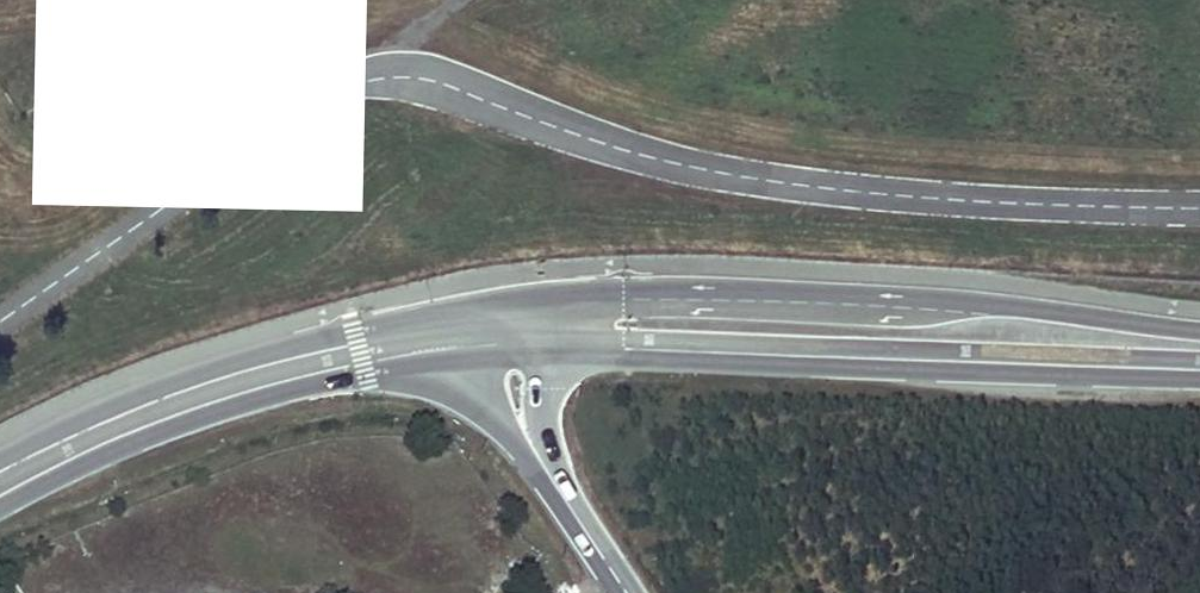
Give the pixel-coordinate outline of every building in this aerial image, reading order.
[(253,83),(234,58),(207,79),(226,103),(253,83)]
